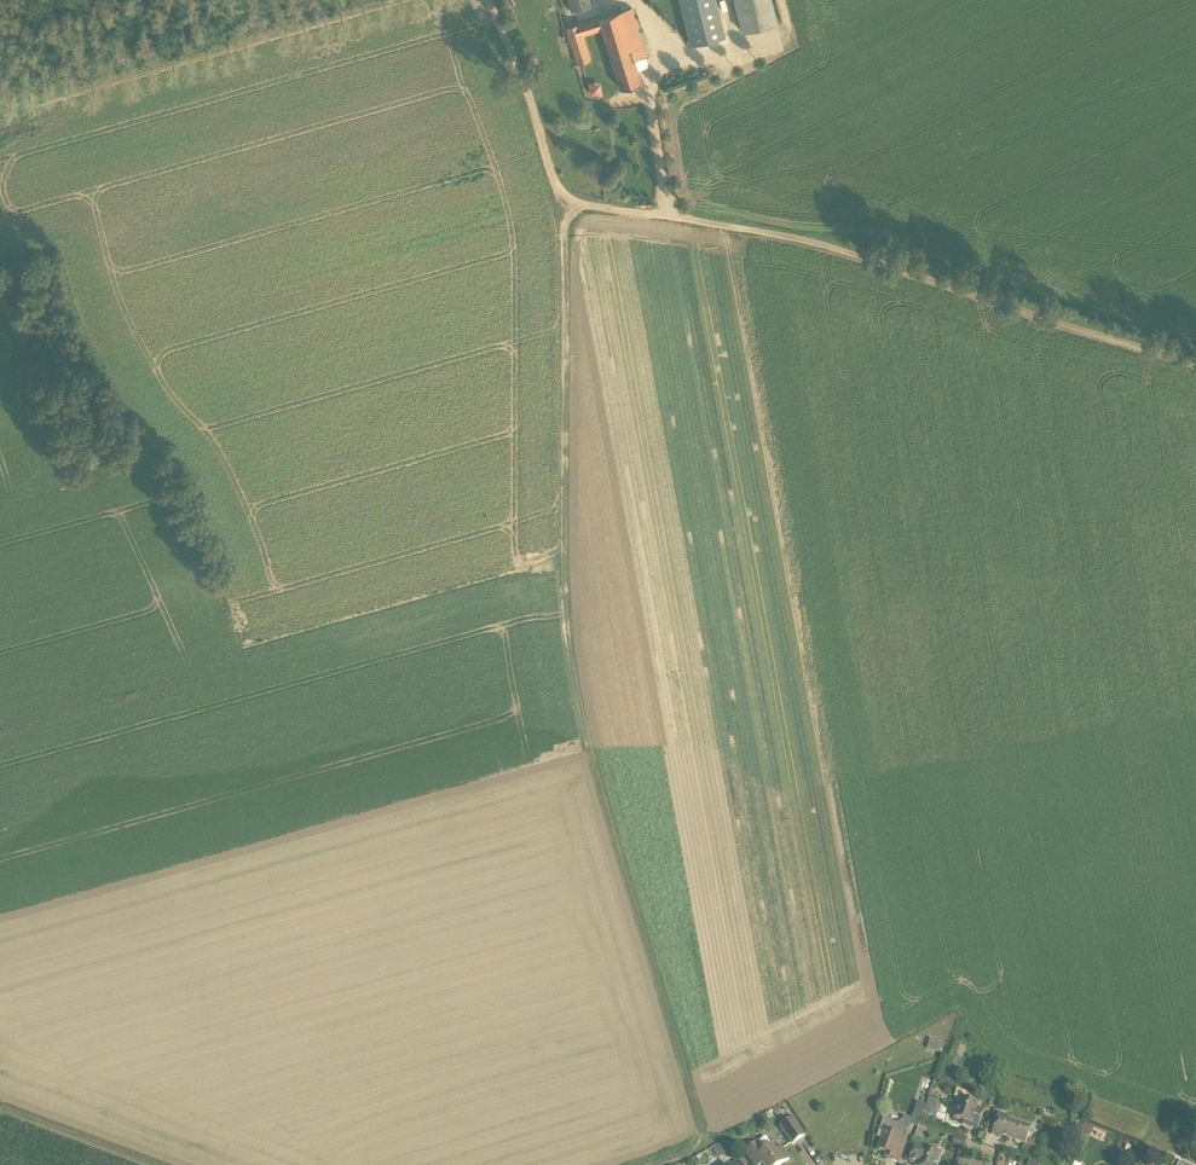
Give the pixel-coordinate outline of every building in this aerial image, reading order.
[(571,12),(594,5),(592,0),(568,0),(571,12)] [(718,0),(683,0),(694,45),(728,37),(718,0)] [(777,24),(771,0),(734,0),(743,33),(777,24)] [(646,57),(632,8),(566,27),(578,65),(591,61),(583,35),(603,29),(621,89),(642,83),(635,60),(646,57)] [(937,1043),(934,1050),(945,1054),(949,1044),(945,1043),(943,1046),(937,1043)] [(978,1129),(984,1109),(977,1107),(978,1104),(969,1100),(971,1093),(957,1088),(954,1096),(961,1098),(954,1118),(968,1122),(967,1125),(978,1129)] [(928,1098),(924,1112),(933,1115),(938,1102),(928,1098)] [(911,1124),(918,1127),(923,1113),(915,1110),(912,1119),(910,1124),(911,1124)] [(1025,1144),(1031,1126),(998,1115),(992,1134),(1001,1137),(1002,1135),(1025,1144)] [(792,1143),(805,1135),(793,1118),(781,1126),(792,1143)] [(905,1142),(910,1128),(897,1124),(884,1119),(880,1129),(884,1131),(878,1150),(886,1153),(885,1157),(899,1162),(906,1142),(905,1142)] [(1084,1122),(1081,1131),(1088,1134),(1092,1125),(1084,1122)] [(771,1147),(766,1138),(743,1152),(752,1164),(761,1164),(763,1163),(764,1164),(780,1164),(783,1163),(790,1158),(782,1147),(775,1152),(771,1147)] [(723,1144),(713,1150),(719,1158),(728,1152),(723,1144)] [(916,1145),(909,1161),(917,1164),(916,1164),(934,1164),(935,1162),(937,1163),(941,1153),(923,1147),(916,1145)]
